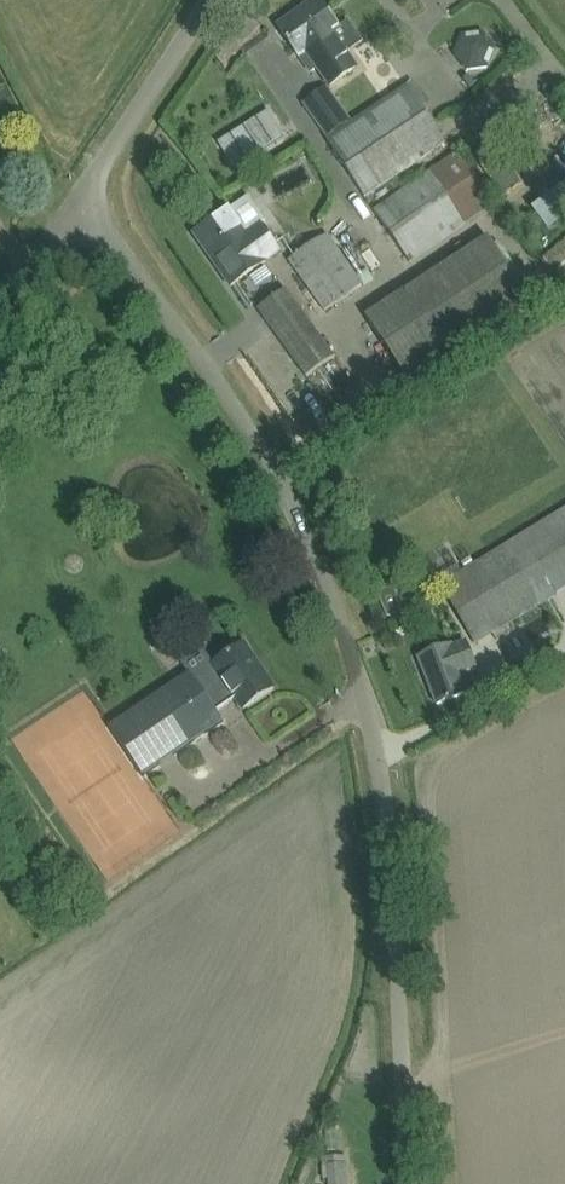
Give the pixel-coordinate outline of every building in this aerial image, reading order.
[(310,72),(317,67),(330,86),(356,67),(345,53),(352,48),(319,0),(316,0),(304,8),(306,11),(298,17),(296,14),(278,27),(287,40),(286,40),(310,72)] [(367,198),(446,146),(407,87),(328,138),(367,198)] [(347,120),(326,89),(305,104),(327,134),(347,120)] [(234,168),(284,136),(269,111),(218,143),(234,168)] [(489,203),(454,151),(372,207),(407,259),(489,203)] [(231,286),(280,252),(261,224),(246,235),(229,209),(194,233),(207,251),(209,250),(214,257),(212,258),(231,286)] [(364,312),(403,375),(530,297),(490,233),(364,312)] [(322,306),(326,311),(363,285),(329,235),(293,259),(322,306)] [(542,259),(558,280),(564,274),(564,241),(542,259)] [(258,310),(306,377),(326,363),(334,358),(286,290),(277,296),(258,310)] [(475,642),(564,588),(564,512),(462,573),(452,557),(432,569),(475,642)] [(437,705),(470,692),(463,675),(477,670),(466,641),(452,647),(451,645),(418,658),(437,705)] [(216,712),(235,699),(243,710),(274,688),(244,644),(213,665),(200,647),(180,661),(189,674),(190,673),(216,712)] [(190,673),(189,674),(110,728),(142,776),(223,722),(216,712),(190,673)]
